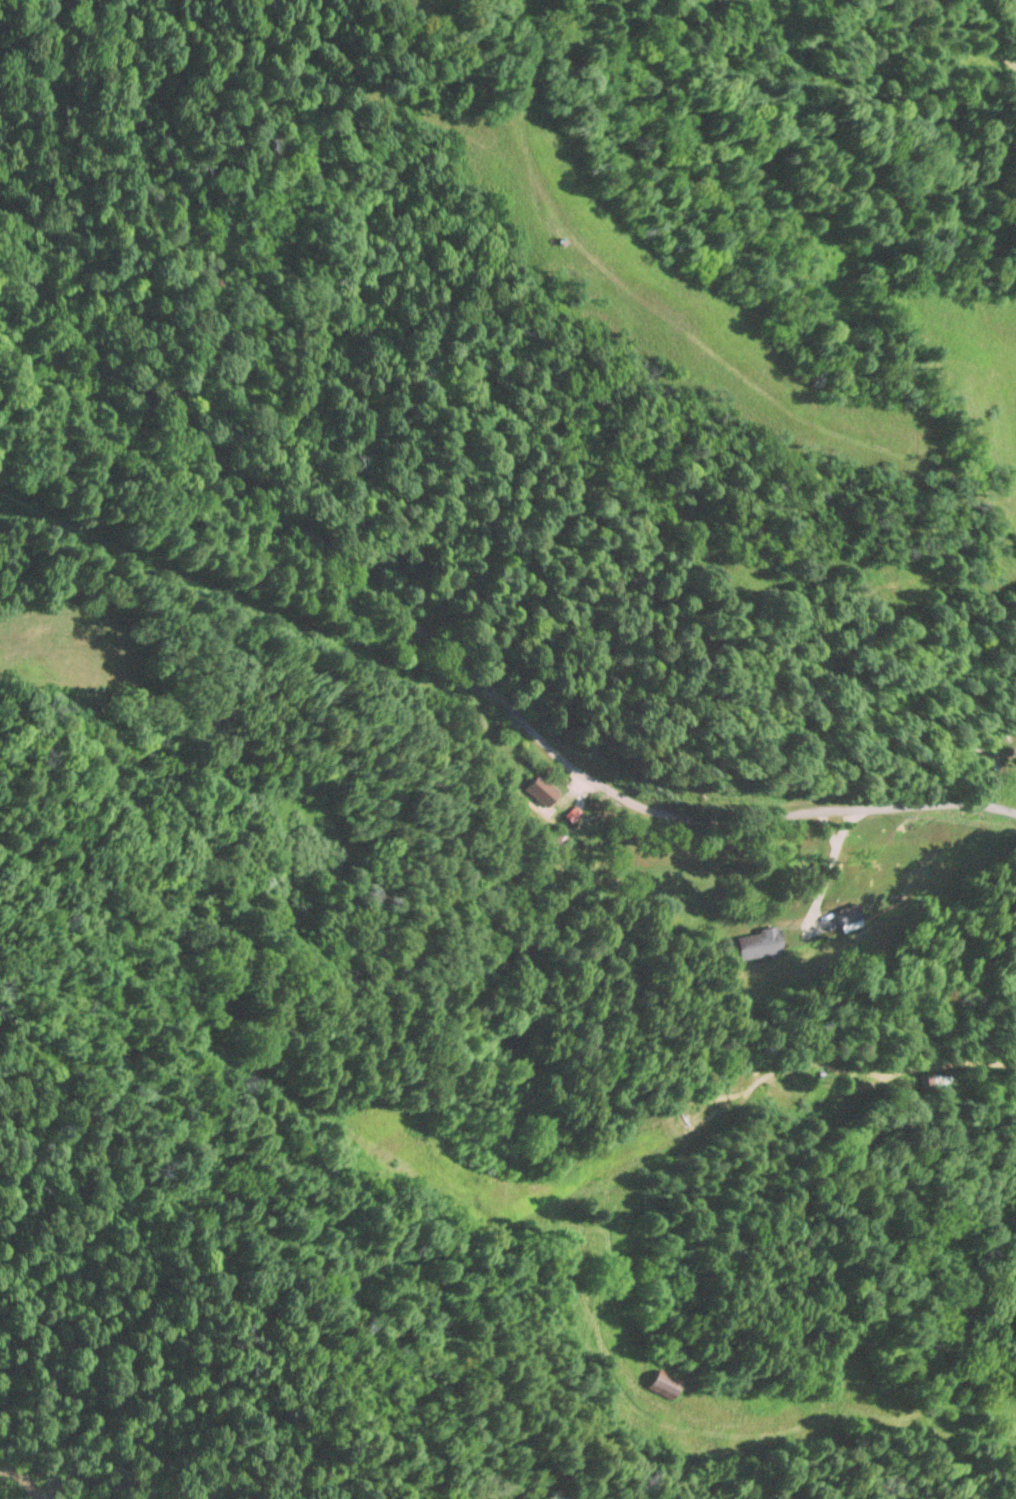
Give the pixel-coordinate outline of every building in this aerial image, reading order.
[(547,809),(558,792),(533,775),(521,792),(547,809)] [(778,929),(736,936),(740,961),(783,953),(778,929)] [(951,1084),(951,1076),(921,1076),(921,1090),(943,1090),(943,1084),(951,1084)] [(645,1388),(671,1402),(680,1387),(654,1373),(645,1388)]
